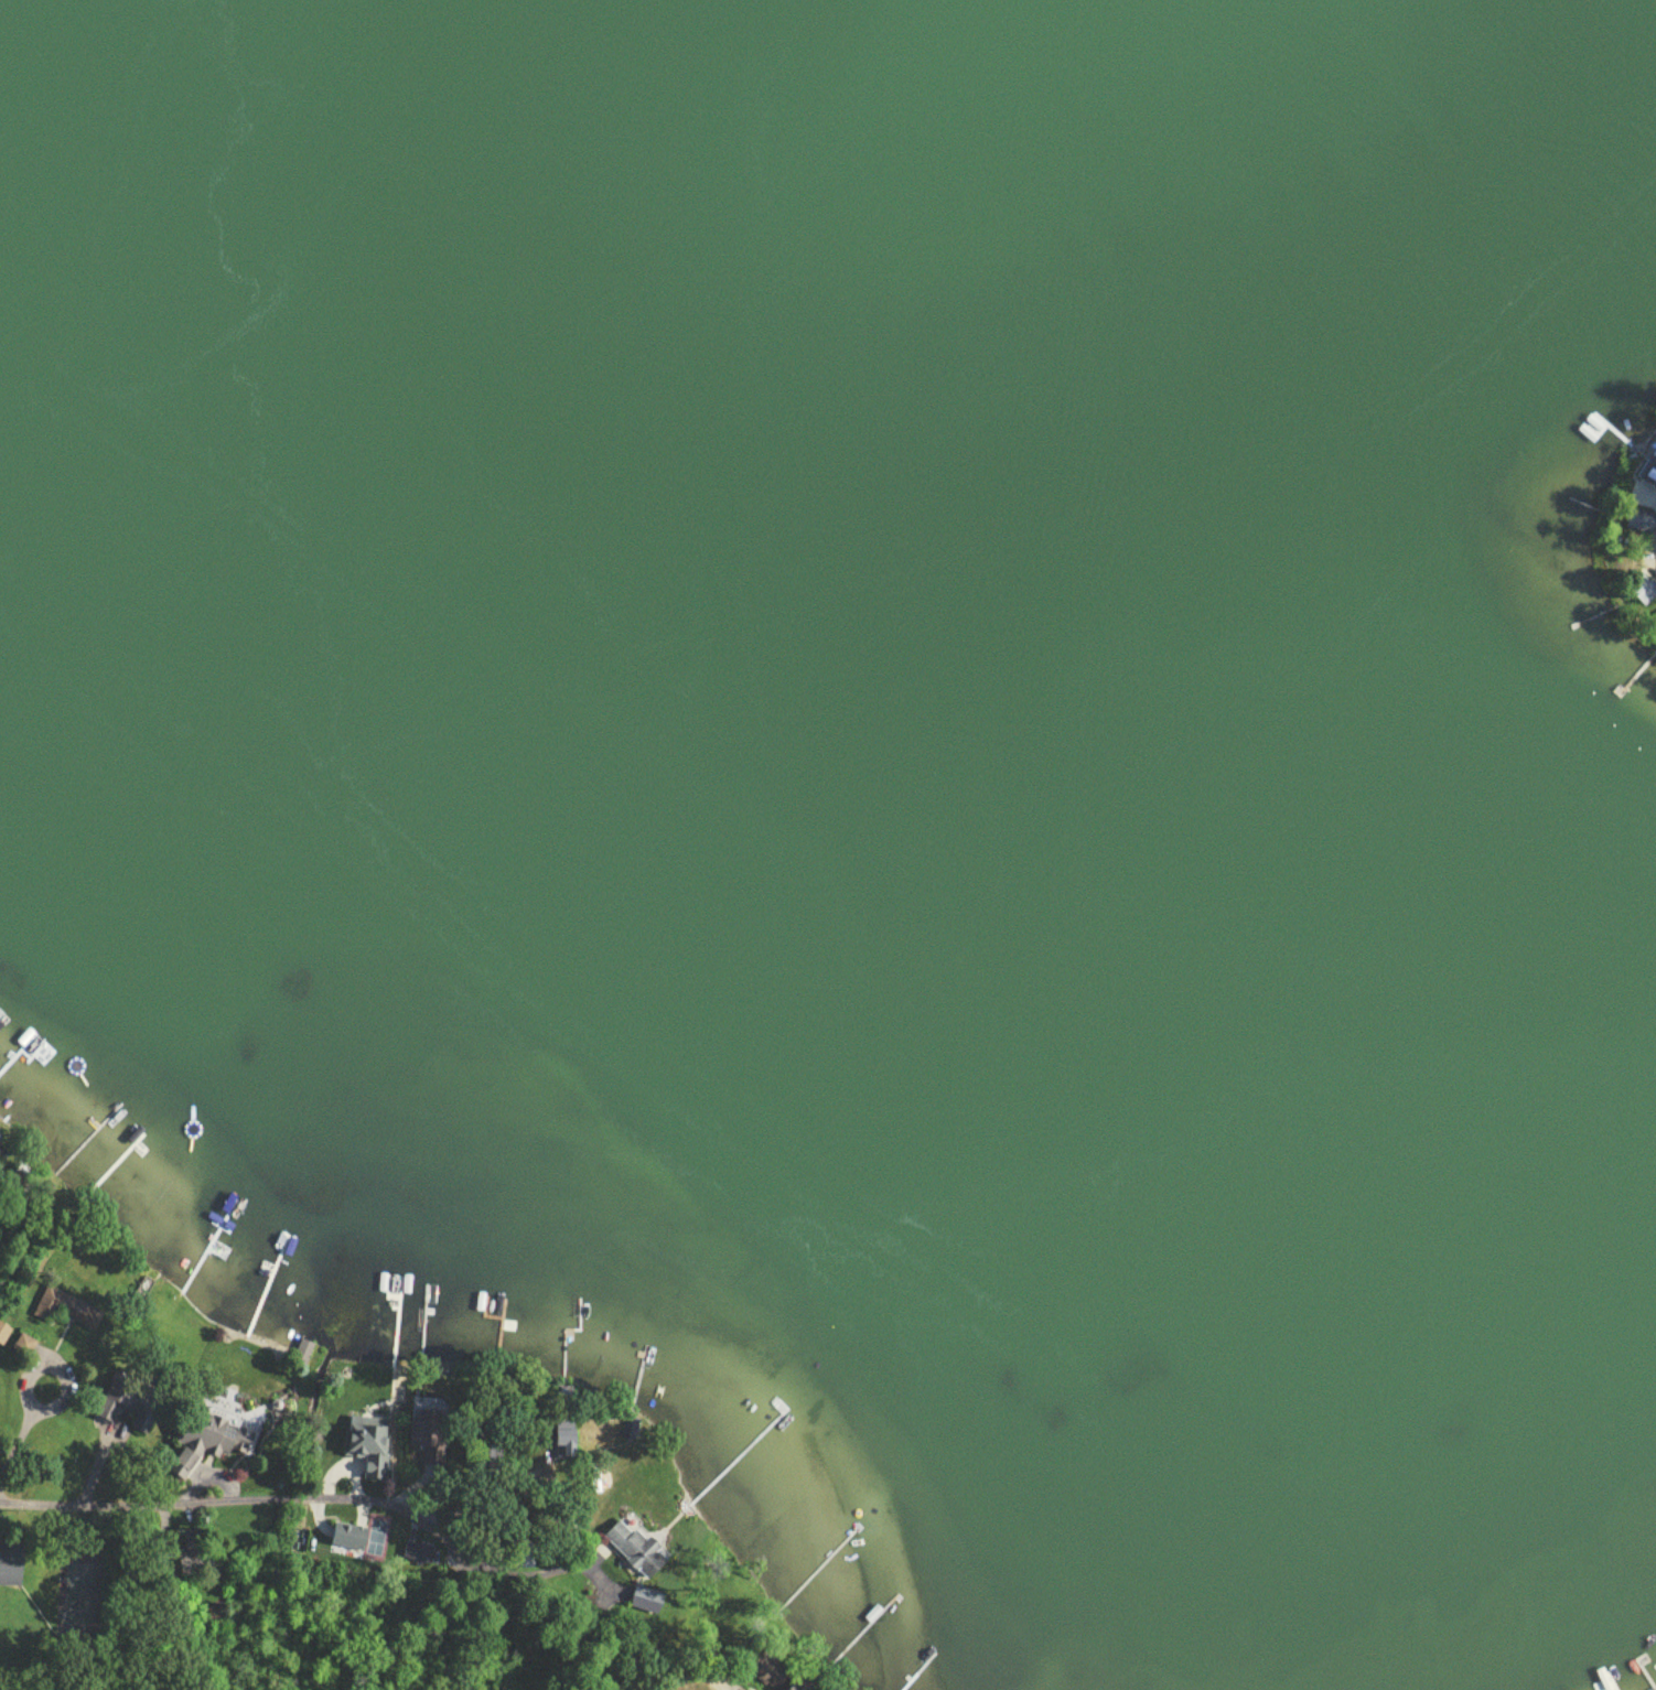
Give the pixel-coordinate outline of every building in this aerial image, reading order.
[(1649,610),(1655,604),(1655,584),(1653,581),(1636,596),(1649,610)] [(13,1332),(0,1324),(0,1348),(2,1350),(13,1332)] [(236,1452),(251,1458),(263,1431),(225,1414),(208,1453),(231,1463),(236,1452)] [(369,1459),(367,1480),(389,1482),(395,1423),(349,1419),(346,1457),(369,1459)] [(607,1539),(648,1582),(655,1575),(647,1566),(660,1554),(627,1520),(607,1539)] [(27,1559),(0,1559),(0,1589),(26,1590),(27,1559)] [(629,1606),(658,1620),(667,1602),(637,1588),(629,1606)]
